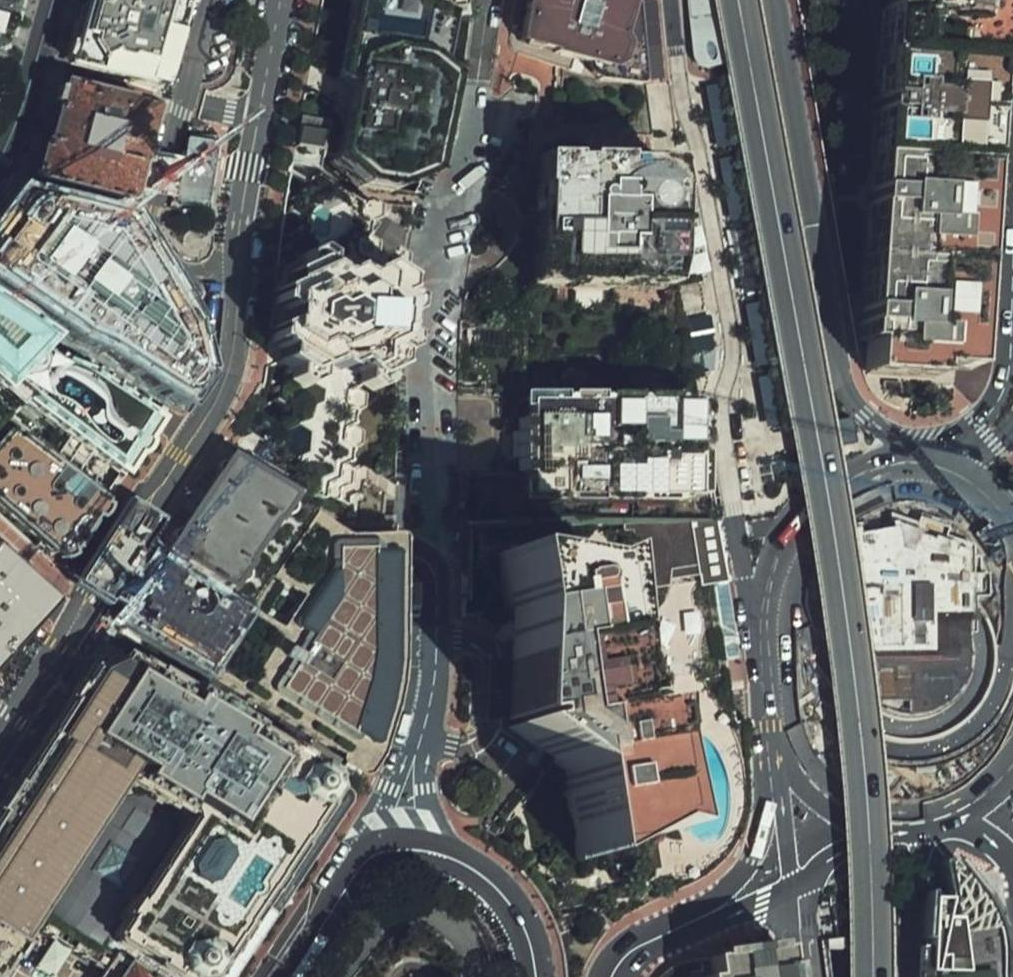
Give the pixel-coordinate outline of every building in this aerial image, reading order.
[(9,33),(17,0),(0,0),(0,43),(9,33)] [(165,0),(89,0),(71,72),(159,100),(184,5),(165,0)] [(361,14),(338,9),(321,93),(346,106),(334,178),(356,207),(395,212),(419,205),(443,113),(424,85),(434,34),(444,36),(451,0),(364,0),(361,14)] [(522,56),(534,56),(555,62),(573,73),(604,84),(633,84),(628,50),(642,8),(620,0),(529,0),(522,56)] [(995,0),(885,0),(878,124),(987,128),(995,0)] [(63,92),(31,199),(124,227),(155,120),(63,92)] [(878,124),(864,368),(967,374),(987,128),(878,124)] [(525,156),(527,293),(663,291),(662,244),(661,179),(661,154),(525,156)] [(26,207),(0,238),(0,295),(80,358),(161,414),(188,392),(186,359),(175,330),(122,241),(26,207)] [(353,373),(341,404),(363,407),(378,388),(391,371),(398,296),(369,273),(297,273),(276,290),(270,359),(303,387),(322,365),(353,373)] [(0,313),(0,398),(3,400),(21,412),(120,488),(162,425),(89,372),(68,367),(0,313)] [(702,385),(528,383),(527,492),(701,494),(702,385)] [(10,426),(0,439),(0,509),(61,554),(104,496),(10,426)] [(284,491),(221,455),(161,542),(230,582),(284,491)] [(284,491),(191,649),(364,765),(376,749),(398,636),(392,517),(346,529),(284,491)] [(714,514),(621,523),(629,607),(670,603),(678,685),(731,680),(717,539),(714,514)] [(898,841),(898,882),(899,976),(988,976),(988,875),(986,836),(986,828),(984,796),(979,749),(998,746),(993,625),(974,626),(966,541),(948,535),(951,525),(922,514),(918,523),(894,516),(896,525),(866,532),(897,824),(898,829),(898,841)] [(572,539),(505,541),(509,693),(510,720),(570,765),(583,865),(653,831),(668,837),(659,699),(612,702),(618,686),(610,537),(572,539)] [(230,582),(161,542),(122,609),(191,649),(230,582)] [(45,606),(0,565),(0,655),(45,606)] [(0,800),(0,976),(1,976),(35,924),(128,777),(193,818),(107,945),(117,951),(154,976),(210,976),(213,973),(272,882),(330,792),(322,761),(121,650),(89,660),(0,800)] [(193,818),(128,777),(35,924),(55,937),(36,966),(54,976),(74,947),(105,968),(117,951),(107,945),(193,818)] [(787,943),(781,944),(781,938),(718,946),(719,952),(712,953),(714,973),(705,974),(706,976),(792,976),(787,943)] [(117,951),(105,968),(99,976),(154,976),(117,951)]
